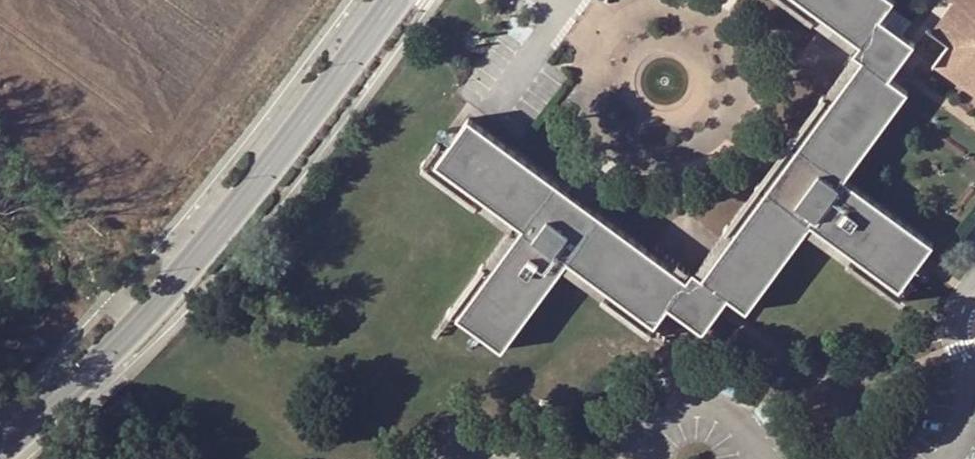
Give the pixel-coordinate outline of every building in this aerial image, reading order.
[(873,59),(889,37),(904,16),(881,0),(791,0),(873,59)] [(974,7),(974,0),(960,0),(949,14),(962,24),(974,7)] [(962,24),(938,56),(951,65),(944,74),(974,97),(974,7),(962,24)] [(872,78),(899,97),(925,63),(889,37),(873,59),(864,72),(872,78)] [(974,112),(974,97),(944,74),(937,83),(974,112)] [(856,198),(919,112),(899,97),(872,78),(799,177),(784,166),(767,188),(782,199),(710,297),(739,318),(758,331),(822,245),(910,308),(944,263),(856,198)] [(510,368),(575,281),(662,344),(675,326),(694,299),(595,228),(605,212),(585,197),(574,212),(473,140),(441,183),(529,245),(464,334),(510,368)] [(713,354),(739,318),(710,297),(700,290),(694,299),(675,326),(713,354)]
